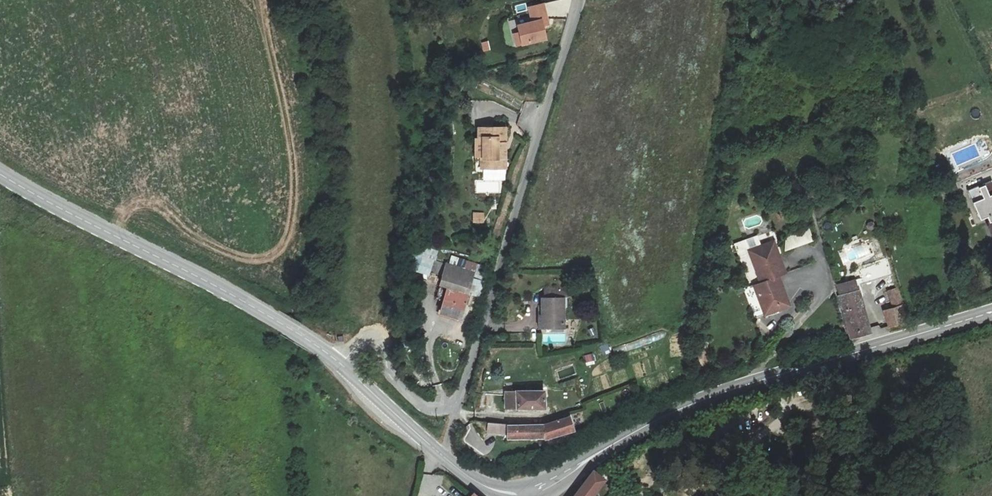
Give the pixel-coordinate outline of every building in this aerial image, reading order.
[(515,46),(522,44),(522,46),(547,40),(544,26),(549,25),(544,4),(528,8),(532,22),(517,26),(519,33),(512,34),(515,46)] [(484,51),(490,50),(488,41),(482,42),(484,51)] [(487,164),(497,163),(497,155),(508,154),(508,121),(477,122),(478,134),(472,135),(474,170),(486,170),(487,164)] [(497,155),(497,163),(509,163),(508,154),(497,155)] [(969,191),(981,221),(988,218),(991,228),(991,181),(969,191)] [(474,213),(474,223),(484,223),(484,213),(474,213)] [(782,238),(786,251),(814,241),(809,228),(782,238)] [(883,231),(875,233),(880,251),(889,249),(883,231)] [(772,242),(747,251),(759,282),(753,284),(765,315),(789,307),(778,275),(783,273),(772,242)] [(884,259),(875,261),(880,276),(889,274),(884,259)] [(441,313),(460,319),(475,273),(447,264),(440,284),(449,287),(441,313)] [(850,336),(870,331),(856,280),(836,285),(850,336)] [(544,298),(568,297),(567,285),(544,285),(544,298)] [(888,324),(907,319),(897,288),(887,291),(892,309),(884,311),(888,324)] [(568,308),(568,297),(544,298),(540,297),(541,313),(538,314),(538,329),(566,328),(565,308),(568,308)] [(584,355),(585,362),(594,360),(593,353),(584,355)] [(517,410),(547,410),(547,391),(505,391),(505,410),(517,410)] [(488,432),(507,434),(507,440),(546,439),(546,441),(575,432),(571,415),(543,424),(507,424),(488,423),(488,432)] [(576,495),(594,495),(605,482),(594,473),(576,495)]
